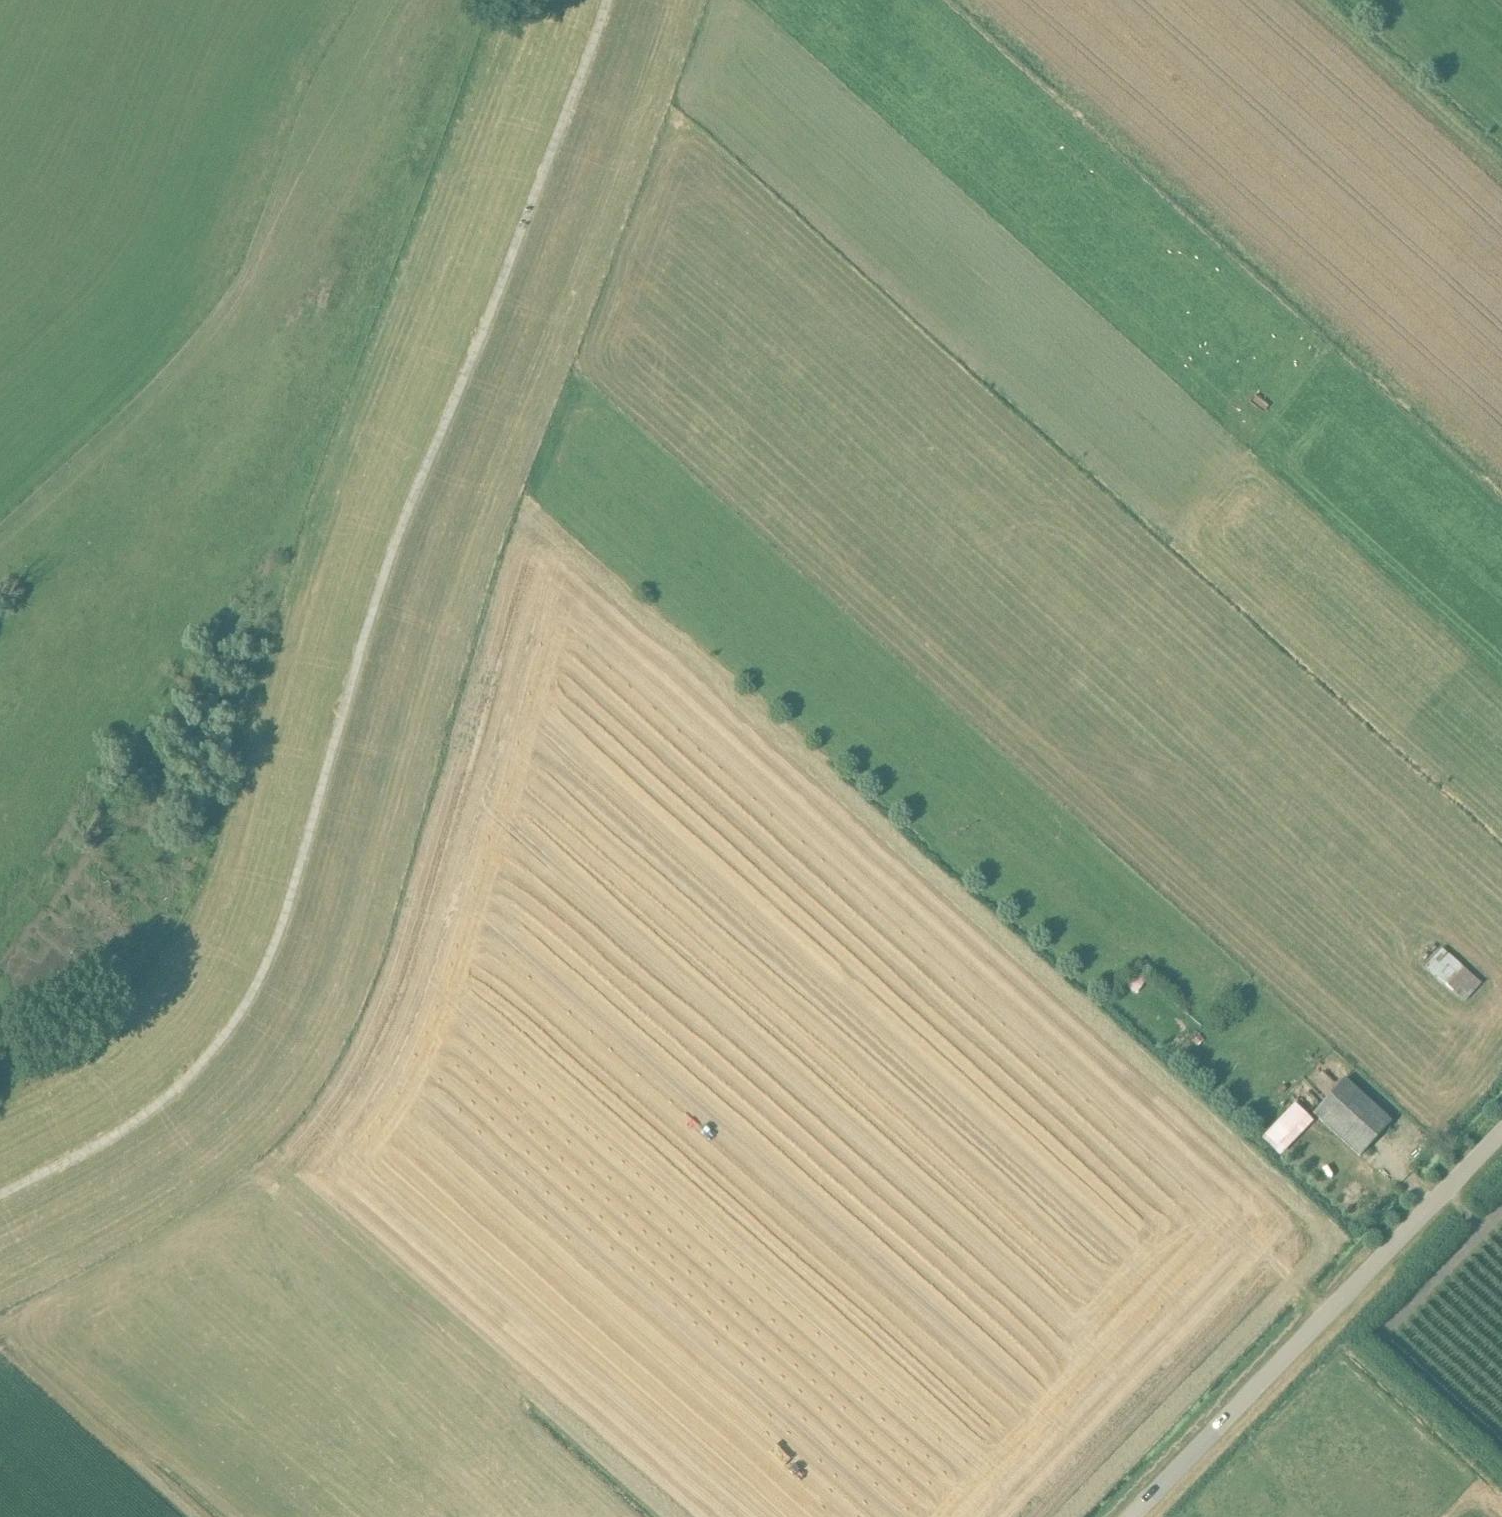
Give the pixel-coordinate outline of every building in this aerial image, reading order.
[(1469,1001),(1486,980),(1443,947),(1427,969),(1469,1001)] [(1137,974),(1126,988),(1135,995),(1145,982),(1137,974)] [(1393,1121),(1345,1078),(1312,1114),(1360,1157),(1393,1121)]
